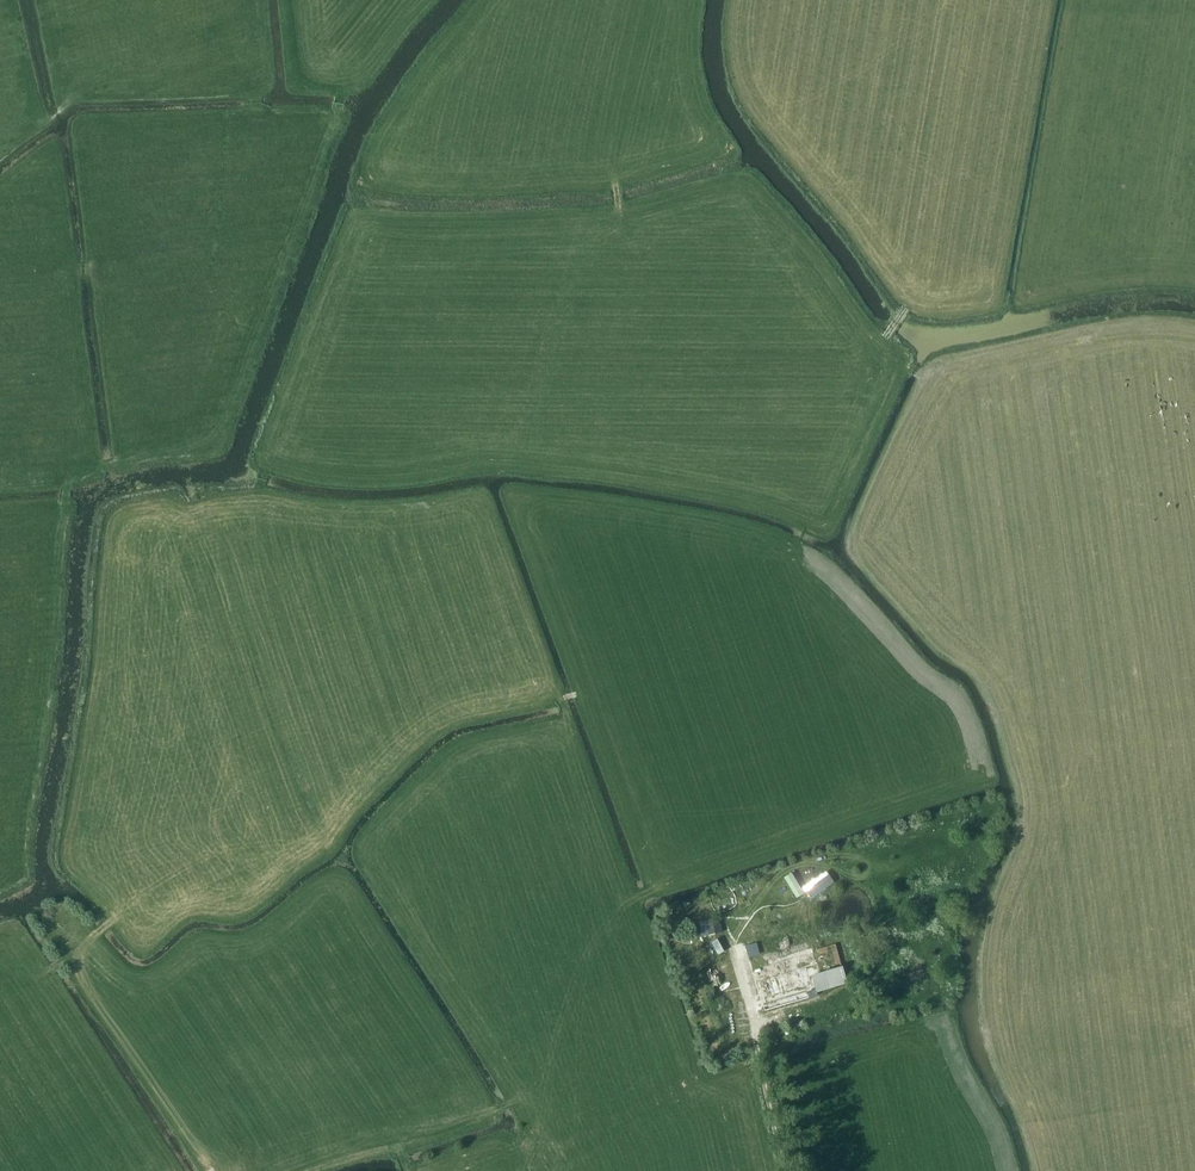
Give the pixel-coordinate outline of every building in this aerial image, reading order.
[(807,890),(813,897),(833,879),(827,872),(807,890)] [(747,940),(754,968),(785,960),(777,932),(747,940)] [(821,947),(824,960),(831,958),(833,963),(843,961),(838,943),(821,947)] [(815,951),(755,967),(766,1006),(849,984),(844,965),(821,971),(815,951)]
